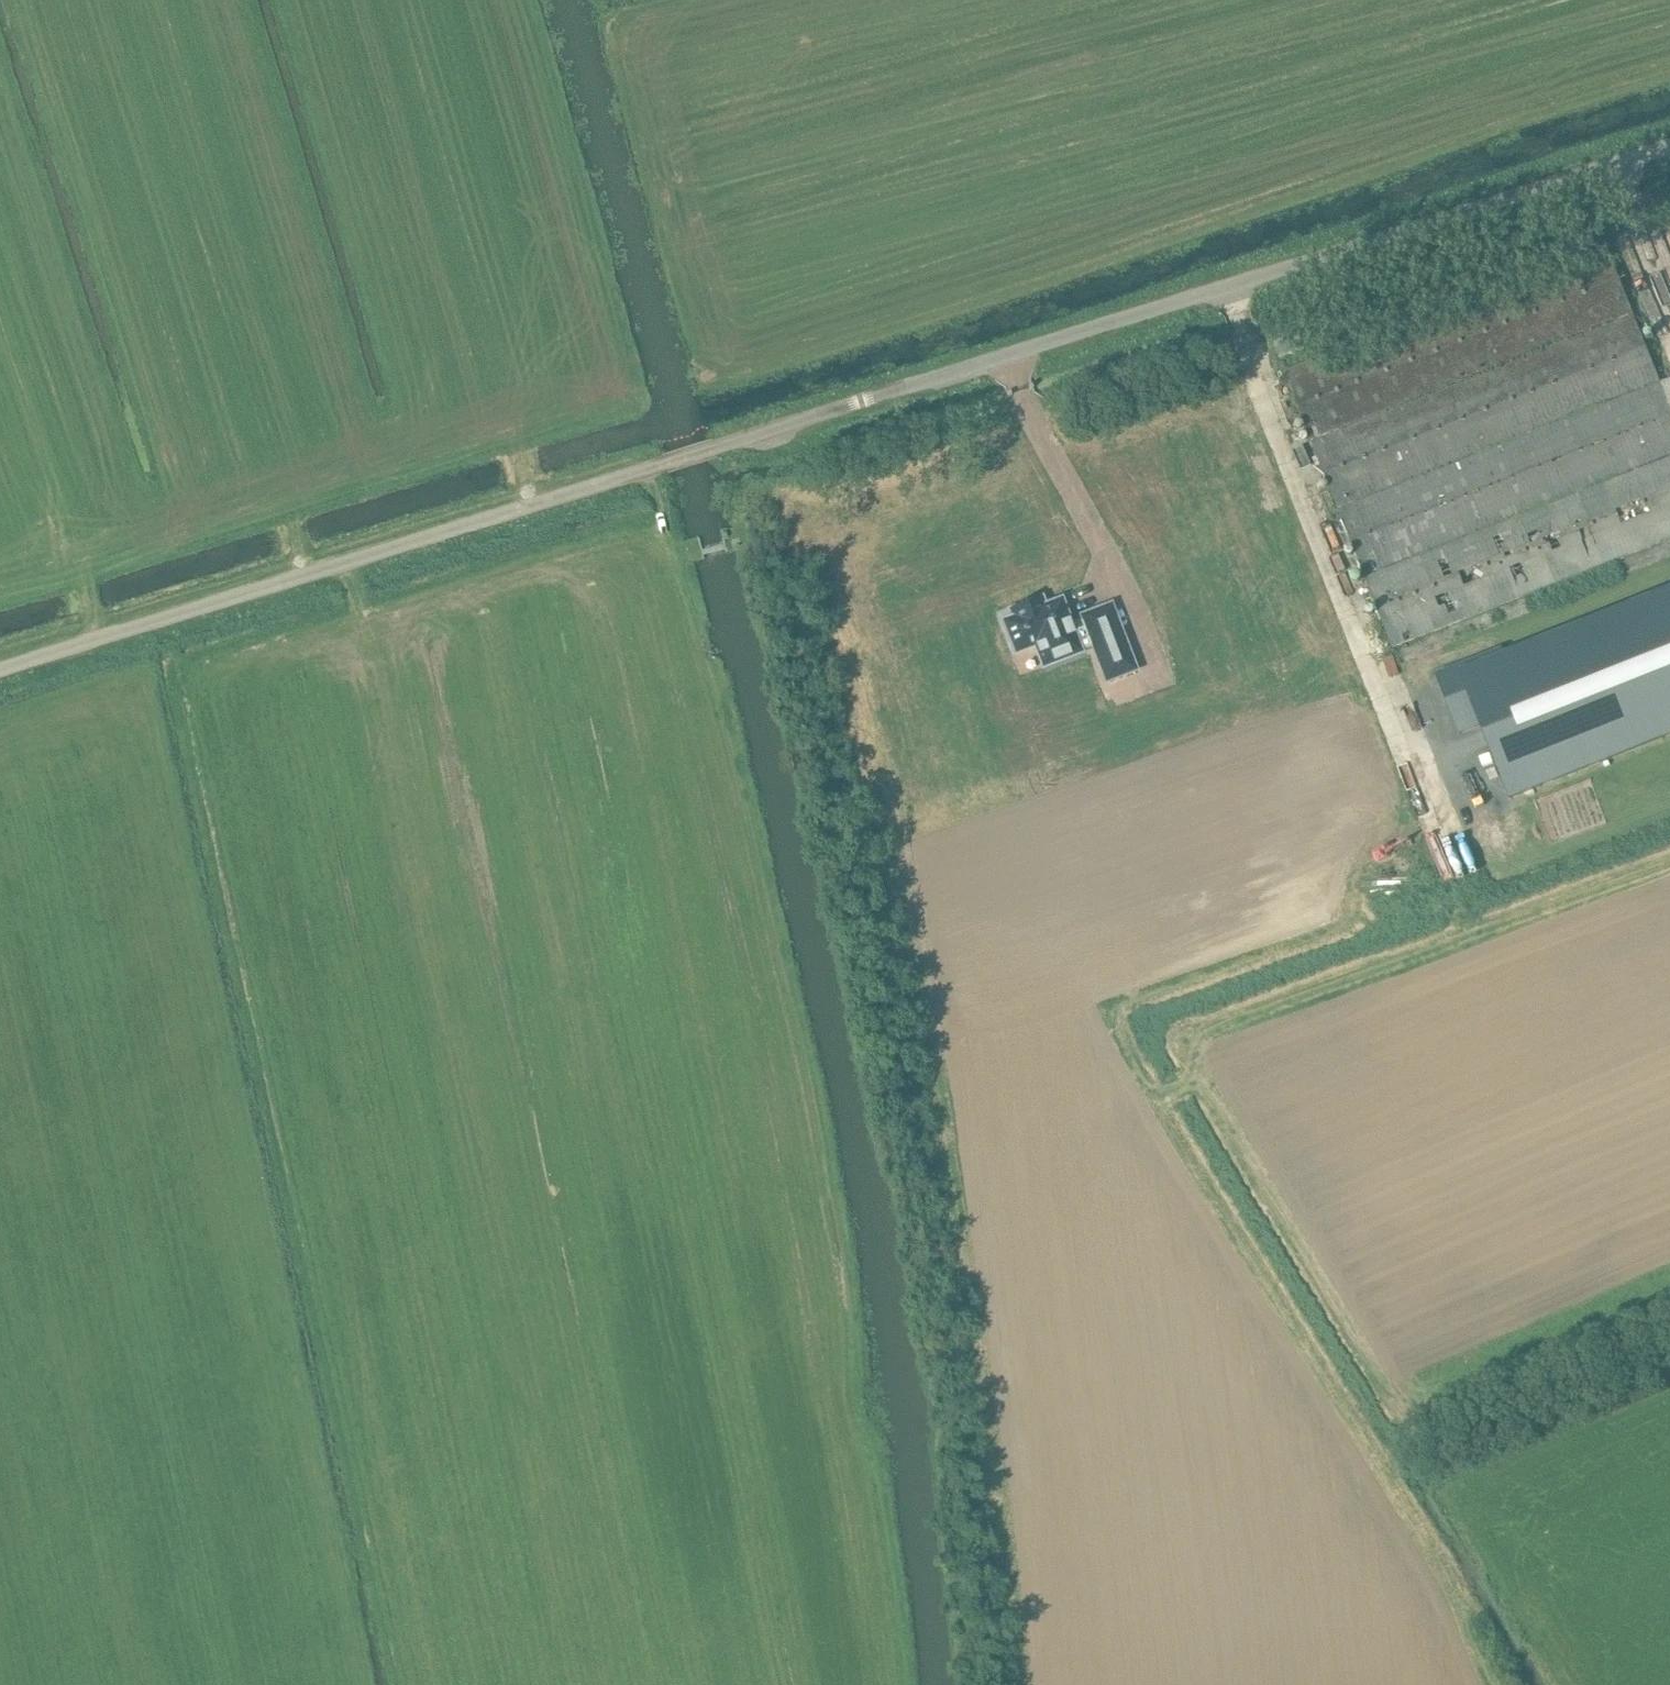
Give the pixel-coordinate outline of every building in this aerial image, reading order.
[(1661,382),(1606,243),(1282,370),(1392,647),(1669,538),(1669,378),(1661,382)] [(1505,657),(1501,648),(1436,674),(1459,733),(1481,725),(1510,798),(1669,735),(1669,591),(1505,657)] [(1035,646),(1038,652),(1040,657),(1044,667),(1081,653),(1077,642),(1077,641),(1089,636),(1100,665),(1107,681),(1133,671),(1136,670),(1111,605),(1087,614),(1082,617),(1082,618),(1084,623),(1081,625),(1072,628),(1069,621),(1061,600),(1054,603),(1045,607),(1042,599),(1034,602),(1011,611),(1012,613),(1014,618),(1010,620),(1004,622),(1005,625),(1016,653),(1035,646)]
